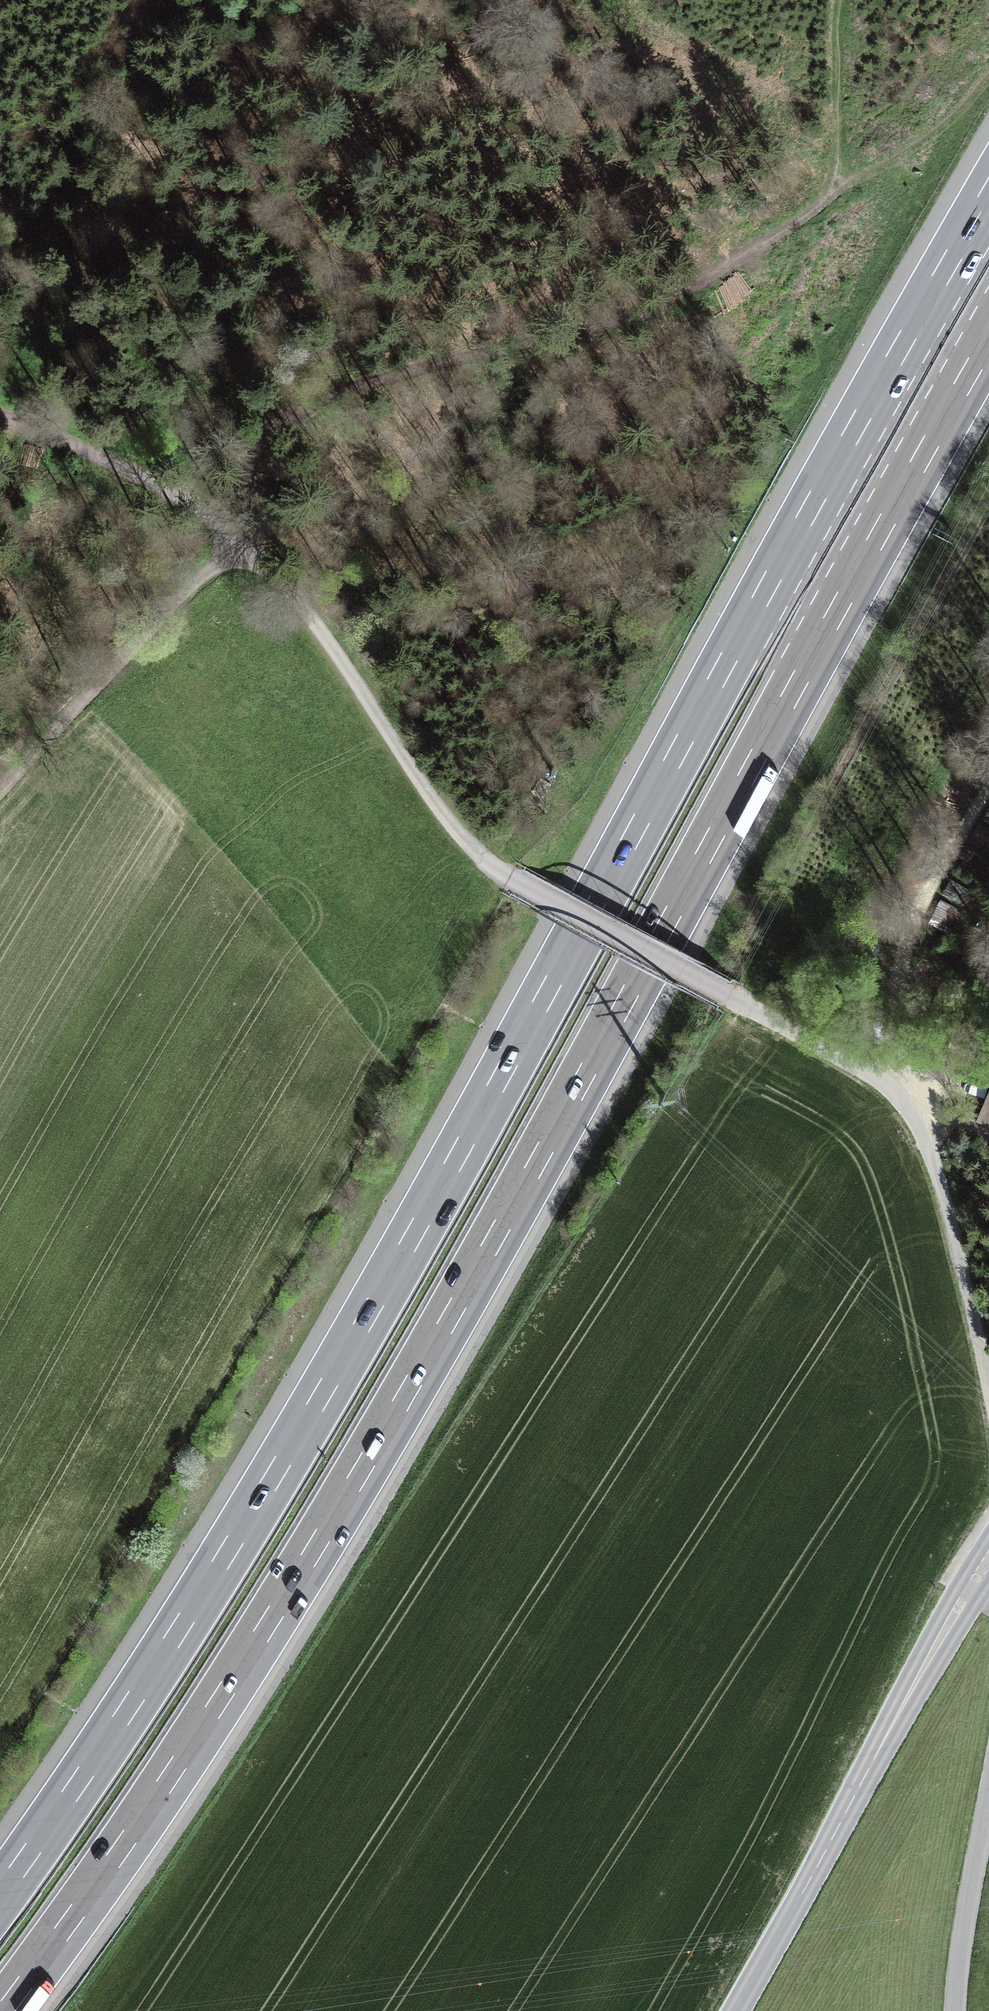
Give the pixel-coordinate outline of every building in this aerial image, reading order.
[(988,1129),(988,1084),(975,1124),(988,1129)]
